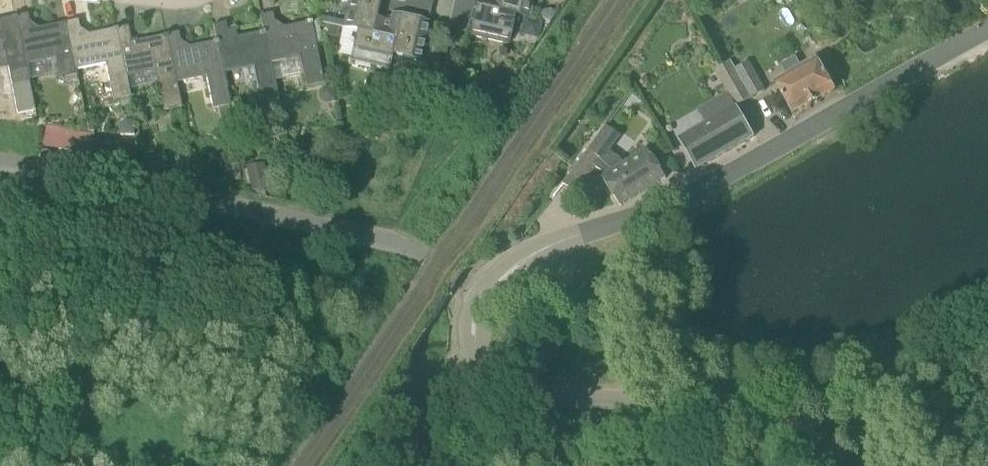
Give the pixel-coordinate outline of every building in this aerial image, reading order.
[(377,16),(381,0),(350,0),(343,28),(344,29),(380,37),(382,29),(385,17),(377,16)] [(469,36),(509,45),(516,15),(492,9),(494,0),(477,0),(469,36)] [(516,15),(528,17),(532,0),(494,0),(492,9),(516,15)] [(550,24),(557,13),(550,9),(543,10),(539,17),(549,23),(550,24)] [(324,84),(311,22),(276,29),(272,13),(260,16),(263,32),(270,64),(299,57),(306,88),(324,84)] [(16,17),(26,64),(56,58),(61,78),(77,74),(76,70),(67,23),(31,30),(28,14),(16,17)] [(421,63),(430,23),(392,15),(391,19),(385,17),(382,29),(397,32),(392,56),(421,63)] [(30,82),(26,64),(16,17),(0,20),(0,53),(5,52),(12,85),(30,82)] [(114,101),(131,97),(126,75),(117,29),(81,36),(78,20),(67,23),(76,70),(106,64),(114,101)] [(252,67),(260,103),(277,100),(270,64),(263,32),(229,39),(225,23),(213,26),(216,42),(223,73),(252,67)] [(334,25),(324,23),(322,38),(332,39),(334,25)] [(165,110),(182,107),(176,82),(167,35),(131,42),(128,27),(117,29),(126,75),(156,69),(165,110)] [(338,54),(351,57),(351,60),(389,69),(392,56),(397,32),(382,29),(380,37),(344,29),(338,54)] [(213,108),(219,107),(230,105),(223,73),(216,42),(182,49),(178,33),(167,35),(176,82),(206,76),(213,108)] [(803,68),(792,74),(776,83),(794,115),(835,91),(818,60),(803,68)] [(738,107),(752,98),(737,70),(731,61),(724,65),(716,70),(729,92),(737,107),(738,107)] [(750,63),(737,70),(752,98),(753,100),(767,92),(750,63)] [(406,80),(391,76),(387,91),(402,95),(406,80)] [(335,102),(332,86),(322,88),(318,93),(320,100),(325,104),(335,102)] [(221,119),(232,117),(230,105),(219,107),(221,119)] [(738,107),(737,107),(708,123),(679,140),(696,171),(755,137),(738,107)] [(180,110),(171,112),(172,119),(182,117),(180,110)] [(149,124),(145,111),(136,113),(139,127),(149,124)] [(119,124),(119,135),(134,135),(135,120),(125,119),(119,124)] [(603,178),(621,207),(667,178),(648,150),(625,164),(622,160),(610,153),(621,137),(606,125),(563,184),(577,195),(596,168),(604,173),(603,178)] [(265,163),(246,166),(251,192),(269,189),(265,163)] [(303,170),(294,171),(296,190),(305,189),(303,170)]
